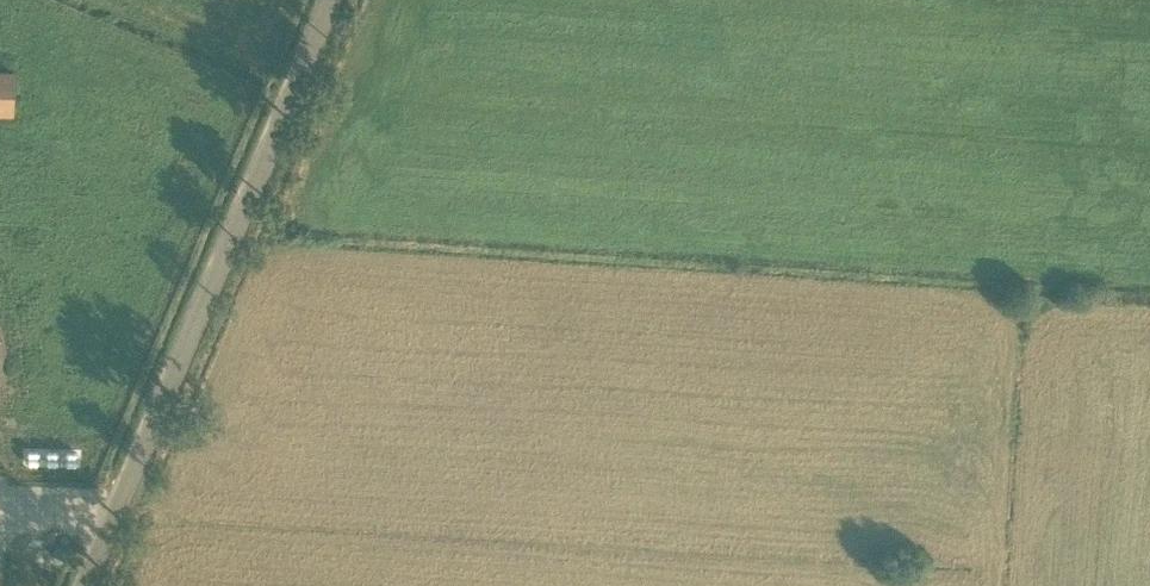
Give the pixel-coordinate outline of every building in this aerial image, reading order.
[(14,112),(15,74),(0,73),(0,112),(14,112)]
